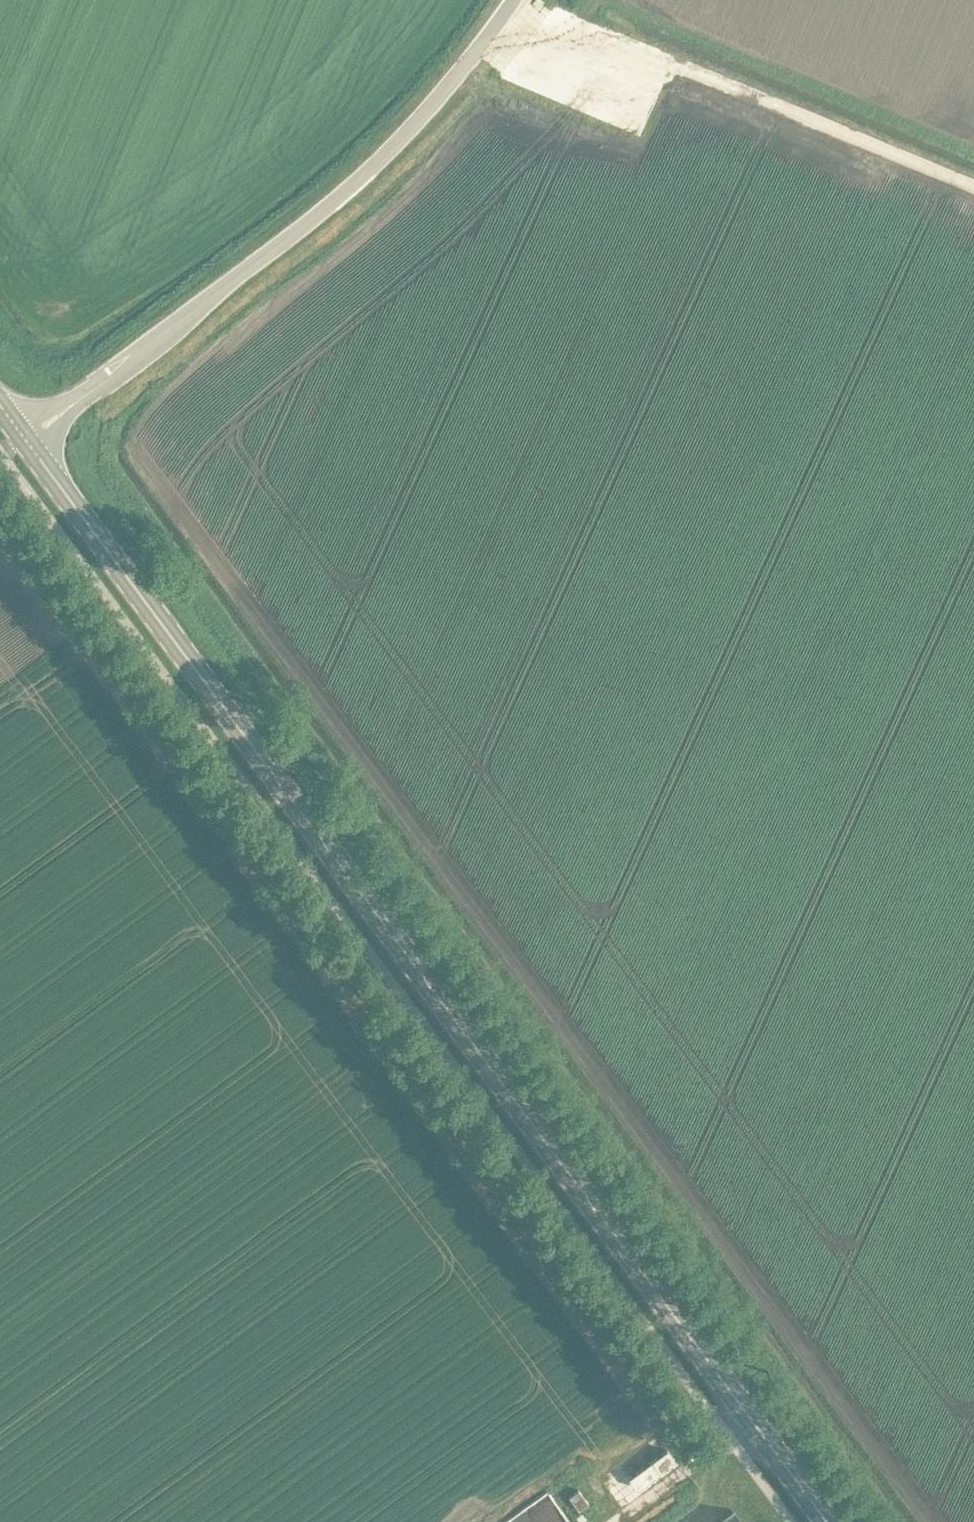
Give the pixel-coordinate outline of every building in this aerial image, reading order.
[(578,1489),(568,1497),(578,1510),(588,1503),(578,1489)]
